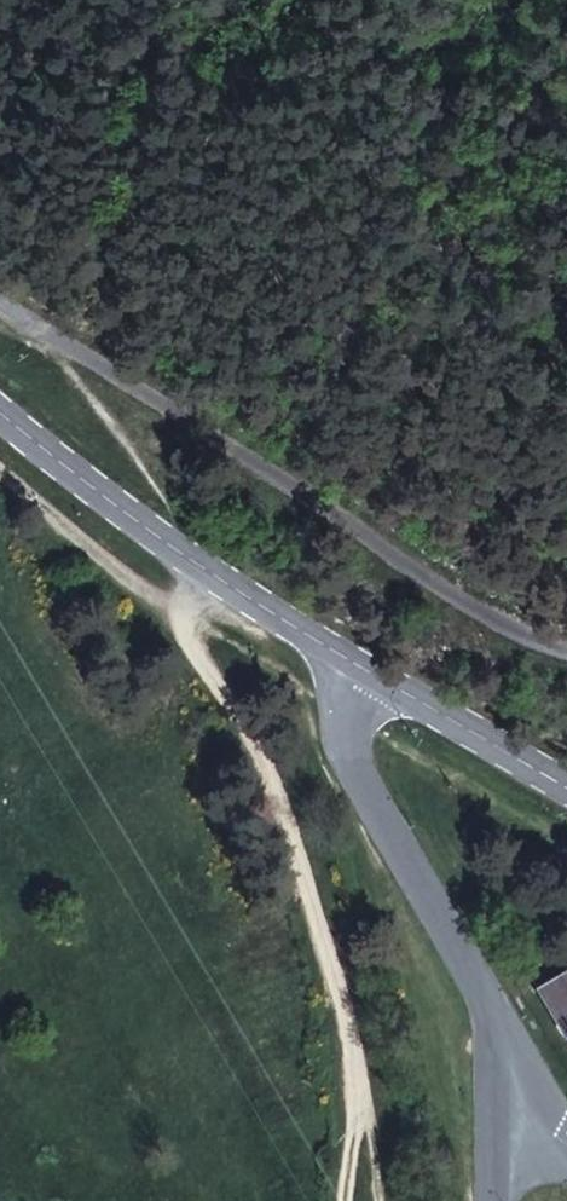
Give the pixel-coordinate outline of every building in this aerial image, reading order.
[(539,991),(564,1034),(566,1032),(566,975),(539,991)]
